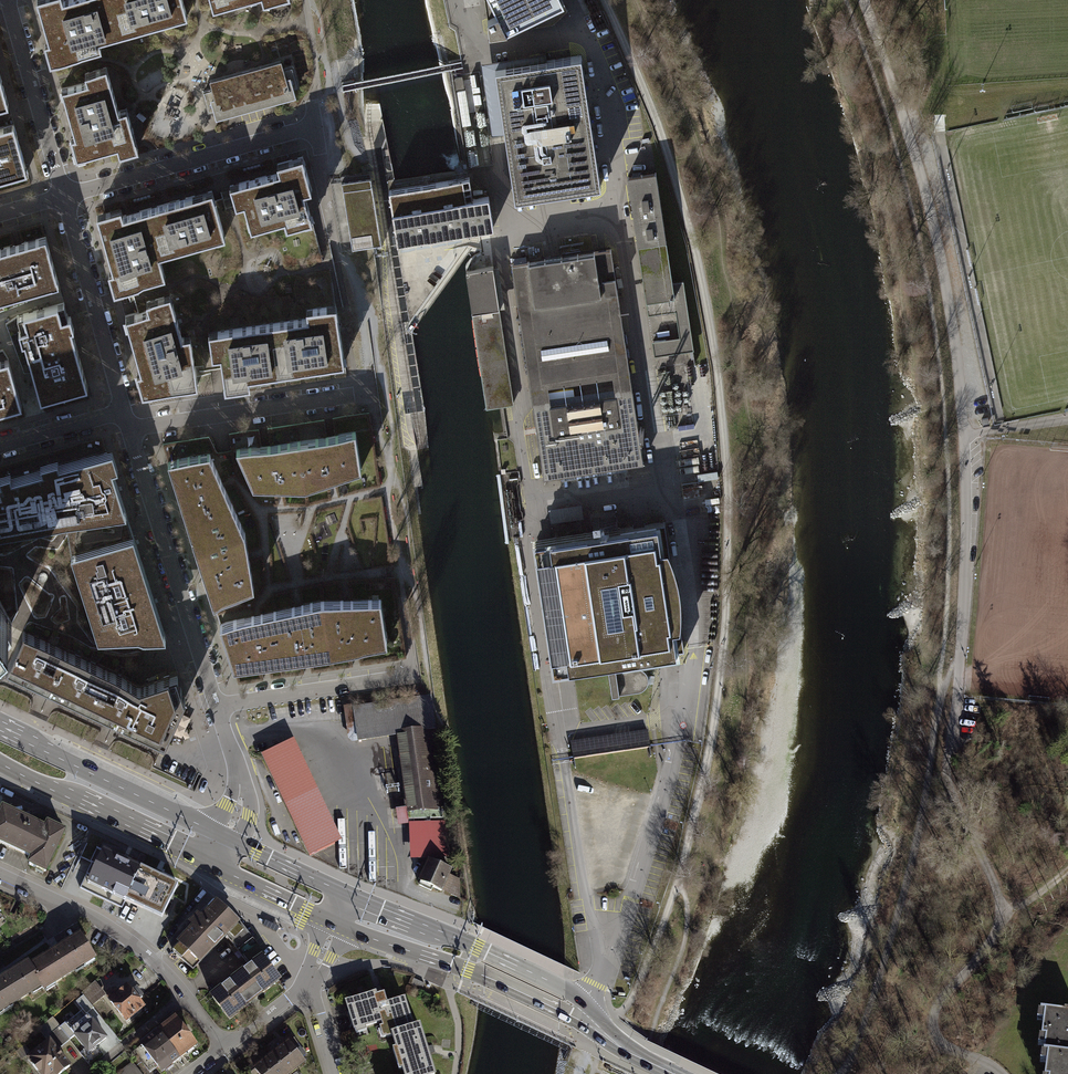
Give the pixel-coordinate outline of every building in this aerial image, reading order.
[(48,42),(44,43),(50,64),(102,49),(100,41),(188,16),(184,0),(63,0),(36,0),(48,42)] [(212,9),(247,0),(210,0),(212,9)] [(487,18),(489,33),(506,30),(554,23),(568,10),(564,2),(563,0),(485,0),(487,18)] [(581,55),(495,68),(515,198),(601,185),(581,55)] [(280,58),(208,79),(211,87),(201,90),(208,113),(213,111),(215,119),(296,95),(294,89),(299,87),(292,65),(283,67),(280,58)] [(87,80),(61,87),(63,96),(75,135),(71,136),(75,151),(76,157),(98,151),(116,146),(119,154),(138,149),(128,115),(127,108),(119,110),(106,66),(84,72),(87,80)] [(0,76),(0,107),(8,105),(0,76)] [(0,127),(0,179),(27,171),(21,148),(14,124),(0,127)] [(276,172),(229,185),(235,207),(243,205),(250,230),(284,221),(286,229),(313,222),(304,192),(312,190),(302,155),(276,163),(279,171),(276,172)] [(341,251),(382,244),(370,171),(340,176),(341,180),(341,182),(330,183),(341,251)] [(656,172),(627,176),(648,314),(675,309),(680,337),(653,341),(655,356),(692,350),(682,282),(673,283),(656,172)] [(469,177),(389,190),(397,242),(431,236),(479,229),(494,226),(489,197),(472,199),(469,177)] [(225,238),(212,190),(197,194),(128,214),(123,215),(121,207),(97,213),(112,270),(108,271),(114,291),(166,277),(160,256),(225,238)] [(29,299),(29,290),(59,281),(44,235),(17,243),(0,248),(0,310),(29,299)] [(611,249),(510,264),(543,478),(643,462),(611,249)] [(493,266),(466,270),(473,313),(472,313),(482,383),(486,408),(500,406),(513,404),(499,309),(500,309),(493,266)] [(148,308),(125,315),(140,370),(136,371),(142,392),(198,384),(191,335),(182,336),(173,302),(171,294),(146,301),(148,308)] [(64,302),(17,316),(21,329),(18,330),(22,342),(25,342),(41,399),(87,386),(79,355),(73,336),(64,302)] [(307,318),(208,332),(212,356),(220,355),(225,388),(237,387),(251,385),(249,376),(345,362),(340,331),(336,304),(306,309),(307,318)] [(9,357),(6,349),(0,351),(0,359),(9,357)] [(680,364),(696,363),(695,351),(680,352),(680,364)] [(0,360),(0,410),(22,404),(8,358),(0,360)] [(265,445),(236,450),(253,487),(305,487),(361,469),(355,432),(331,435),(265,445)] [(65,523),(71,554),(98,639),(103,639),(160,636),(166,636),(160,617),(156,606),(133,534),(132,531),(125,508),(112,468),(116,467),(110,449),(106,450),(60,464),(58,459),(41,464),(42,469),(12,477),(10,472),(0,476),(0,477),(1,480),(0,481),(0,535),(65,523)] [(209,454),(168,460),(178,492),(202,567),(214,604),(254,588),(245,533),(209,454)] [(553,522),(586,516),(584,502),(550,508),(553,522)] [(618,529),(536,541),(555,667),(607,660),(612,695),(639,690),(645,687),(648,682),(648,675),(646,670),(638,666),(629,662),(629,656),(684,648),(682,631),(686,630),(689,618),(688,598),(685,578),(679,561),(675,550),(670,551),(665,521),(618,528),(618,529)] [(322,600),(219,623),(233,666),(264,661),(305,655),(353,648),(387,643),(381,600),(322,600)] [(12,623),(8,617),(0,602),(0,636),(12,623)] [(139,683),(23,629),(5,667),(22,675),(56,691),(102,712),(142,731),(165,742),(183,704),(185,698),(177,671),(139,683)] [(430,696),(393,702),(354,708),(359,742),(397,736),(408,820),(448,819),(430,696)] [(295,740),(262,755),(309,856),(342,840),(329,813),(304,760),(295,740)] [(2,803),(0,808),(0,843),(30,856),(26,863),(45,872),(66,827),(56,823),(46,818),(44,823),(2,803)] [(447,822),(409,824),(410,860),(448,858),(447,822)] [(134,863),(99,847),(79,888),(110,903),(115,894),(166,918),(181,885),(161,876),(134,863)] [(450,871),(429,861),(420,881),(441,891),(450,871)] [(237,920),(213,897),(198,913),(194,910),(186,919),(189,922),(173,939),(175,940),(168,947),(191,969),(223,934),(235,922),(237,920)] [(266,920),(263,925),(277,932),(279,926),(266,920)] [(245,962),(259,951),(235,922),(223,934),(245,962)] [(57,946),(31,962),(44,984),(46,987),(97,957),(81,932),(57,946)] [(277,974),(259,951),(245,962),(208,992),(226,1015),(251,995),(277,974)] [(44,984),(31,962),(29,958),(18,965),(0,976),(0,1010),(44,984)] [(93,1005),(108,995),(99,983),(85,992),(93,1005)] [(146,1006),(130,985),(111,998),(126,1020),(146,1006)] [(427,1051),(419,1025),(413,1027),(405,999),(387,1004),(384,994),(380,995),(375,997),(374,994),(348,1002),(357,1032),(369,1028),(368,1026),(377,1023),(382,1039),(393,1035),(397,1048),(395,1049),(401,1068),(403,1068),(405,1073),(434,1073),(427,1051)] [(1039,1010),(1038,1022),(1044,1023),(1042,1037),(1040,1037),(1039,1045),(1044,1046),(1043,1052),(1067,1055),(1067,1014),(1039,1010)] [(106,1038),(89,1014),(71,1027),(89,1051),(106,1038)] [(178,1014),(142,1042),(164,1070),(200,1042),(178,1014)] [(259,1073),(288,1073),(304,1062),(286,1039),(281,1043),(258,1061),(252,1065),(259,1073)] [(49,1041),(26,1060),(37,1073),(59,1073),(69,1065),(49,1041)] [(1043,1052),(1041,1052),(1040,1062),(1048,1063),(1046,1073),(1067,1073),(1067,1055),(1043,1052)] [(121,1073),(143,1073),(136,1063),(120,1072),(121,1073)]
